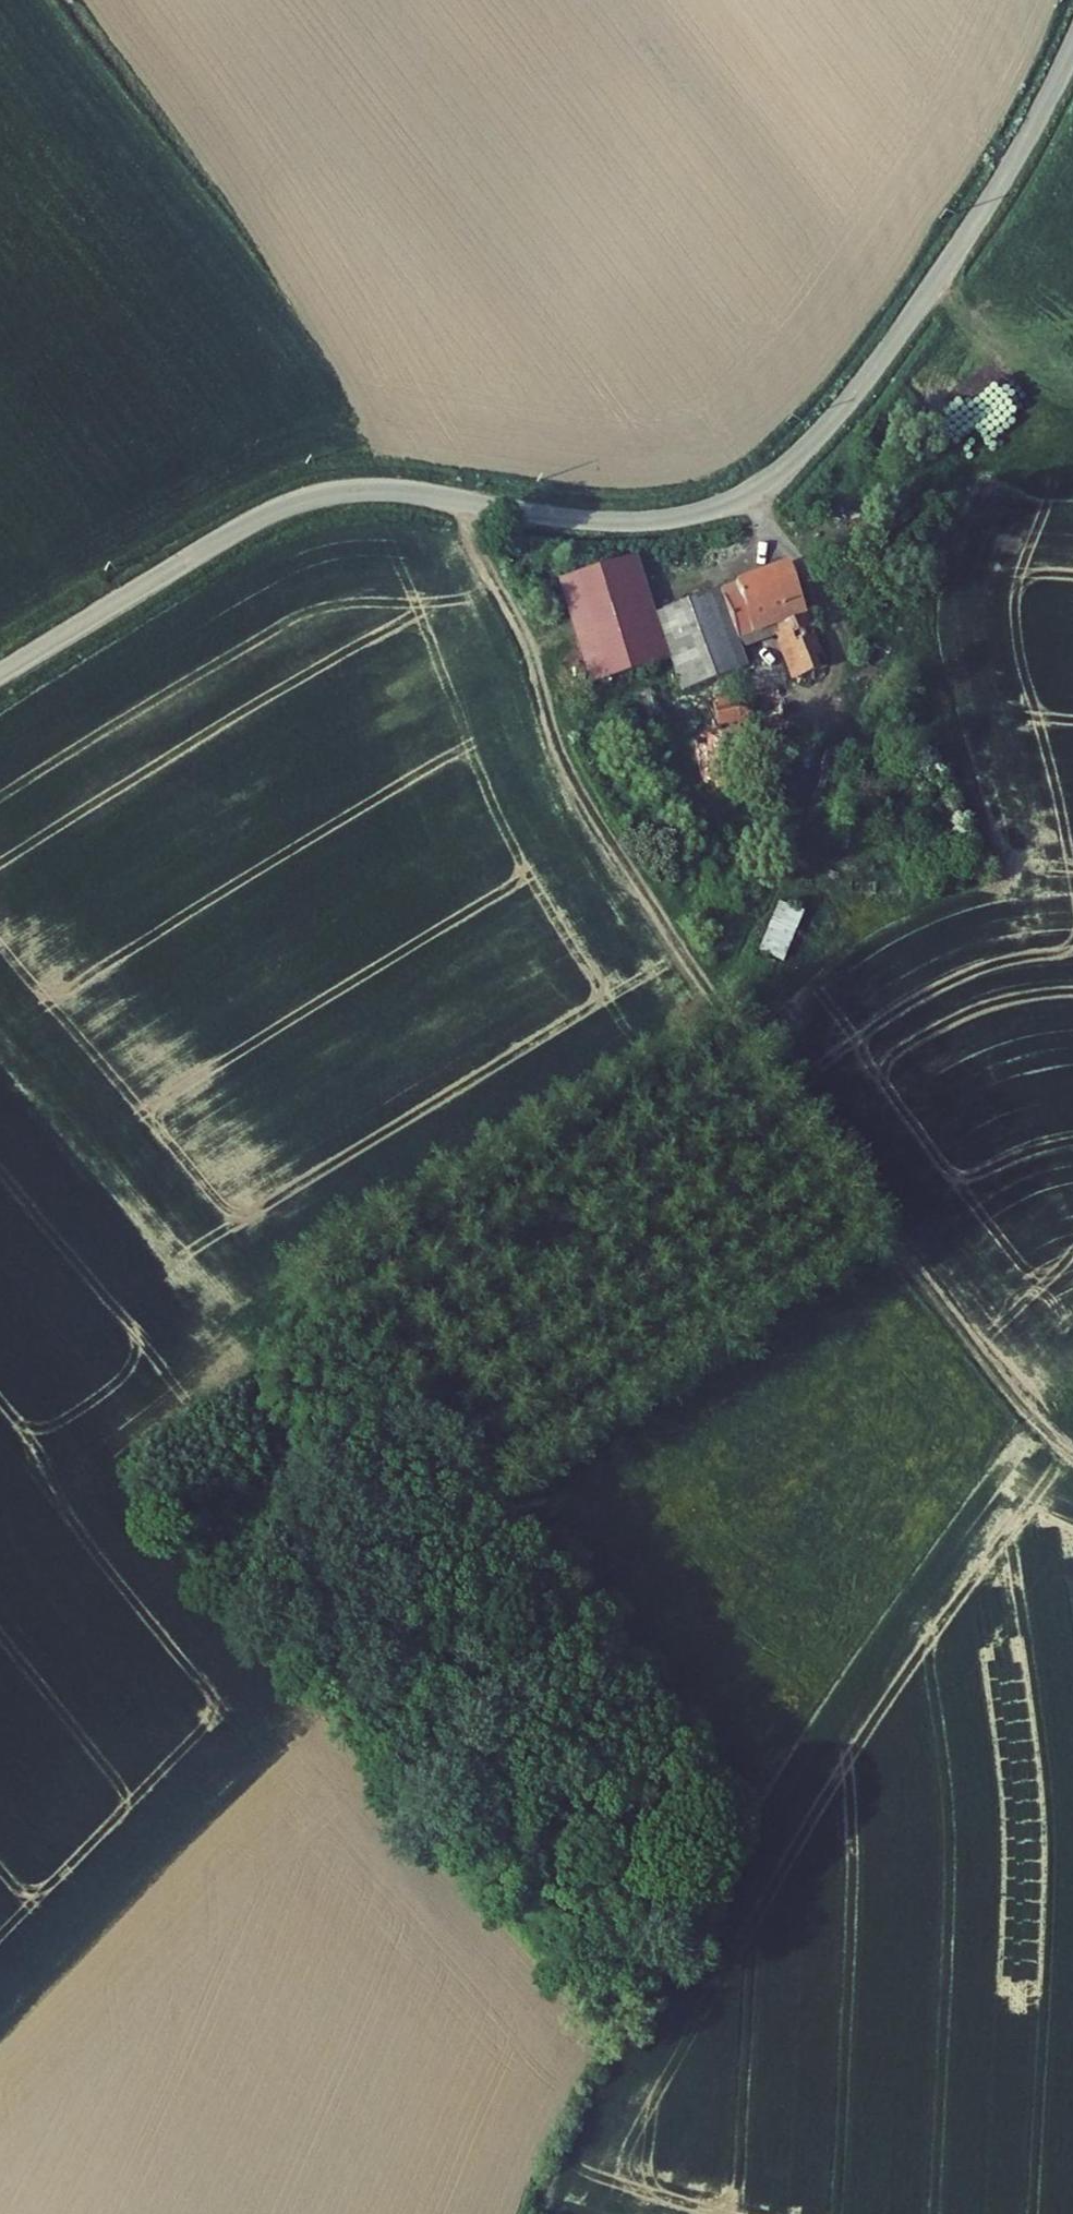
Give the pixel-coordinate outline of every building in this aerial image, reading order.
[(561,568),(584,646),(640,631),(617,554),(561,568)] [(686,609),(654,620),(664,656),(669,655),(690,718),(695,717),(701,739),(715,737),(712,729),(753,721),(756,733),(783,728),(771,685),(738,696),(729,673),(709,680),(698,646),(766,625),(788,679),(822,669),(790,588),(756,599),(749,585),(703,599),(709,613),(691,619),(686,609)] [(754,956),(780,967),(804,914),(778,902),(754,956)]
